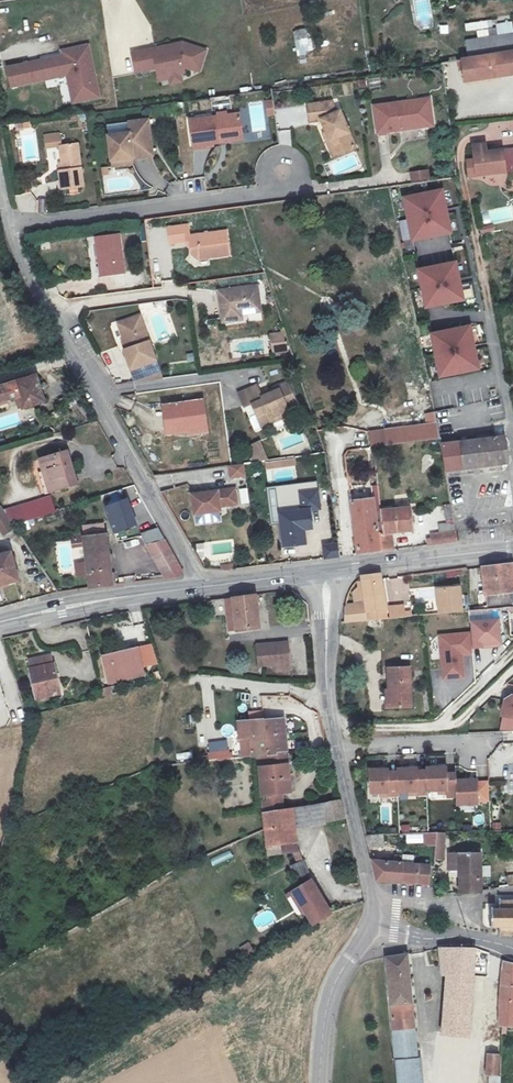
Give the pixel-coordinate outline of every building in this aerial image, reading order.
[(305,29),(293,30),(298,63),(310,62),(305,29)] [(466,41),(469,58),(512,51),(512,33),(466,41)] [(185,40),(131,51),(134,70),(156,66),(158,77),(170,75),(171,81),(183,78),(182,72),(184,68),(184,63),(187,62),(201,65),(205,47),(185,40)] [(64,55),(5,66),(9,85),(68,73),(74,103),(100,98),(89,44),(63,49),(64,55)] [(512,73),(512,51),(469,58),(461,59),(464,81),(512,73)] [(373,101),(377,128),(399,125),(399,122),(409,120),(410,124),(421,122),(417,98),(406,99),(406,97),(373,101)] [(265,117),(274,116),(273,100),(264,100),(265,117)] [(331,100),(307,104),(309,119),(321,118),(327,132),(329,131),(338,152),(354,145),(340,110),(335,112),(331,100)] [(241,111),(190,113),(191,139),(216,138),(216,134),(242,133),(241,111)] [(127,121),(128,127),(148,124),(147,118),(127,121)] [(81,122),(70,119),(67,131),(78,133),(81,122)] [(111,160),(133,157),(132,148),(151,145),(148,124),(128,127),(129,132),(108,135),(111,160)] [(507,172),(503,137),(476,140),(476,145),(471,146),(473,160),(470,160),(472,176),(507,172)] [(60,146),(63,171),(59,171),(62,189),(83,186),(77,143),(60,146)] [(133,157),(111,160),(112,167),(134,163),(133,157)] [(409,173),(411,184),(430,180),(428,169),(409,173)] [(188,193),(206,190),(203,177),(186,180),(188,193)] [(448,189),(409,195),(416,238),(455,232),(448,189)] [(403,240),(409,239),(406,224),(400,225),(403,240)] [(167,229),(170,244),(189,242),(191,256),(198,260),(230,255),(226,231),(189,236),(187,226),(167,229)] [(94,240),(97,259),(100,258),(103,277),(122,273),(117,237),(94,240)] [(100,258),(97,259),(94,259),(97,278),(103,277),(100,258)] [(459,261),(421,268),(427,305),(465,299),(459,261)] [(241,321),(241,316),(240,313),(260,310),(256,288),(218,293),(222,324),(241,321)] [(131,328),(122,331),(127,344),(130,352),(126,354),(133,371),(156,363),(142,320),(130,324),(131,328)] [(470,326),(431,332),(438,375),(477,369),(470,326)] [(270,334),(274,353),(287,351),(283,332),(270,334)] [(35,377),(0,387),(0,411),(9,408),(7,400),(18,397),(22,409),(43,403),(35,377)] [(257,388),(238,396),(245,410),(251,407),(253,411),(262,430),(273,425),(271,421),(288,413),(287,412),(296,408),(287,387),(278,391),(279,393),(271,396),(273,399),(267,401),(266,400),(263,401),(257,388)] [(170,435),(188,432),(187,429),(203,426),(200,404),(166,409),(170,435)] [(288,413),(271,421),(273,425),(290,418),(288,413)] [(439,438),(436,423),(371,432),(373,447),(439,438)] [(187,429),(188,432),(188,437),(204,434),(203,426),(187,429)] [(504,435),(441,443),(445,472),(508,463),(504,435)] [(260,442),(247,448),(254,463),(264,461),(268,460),(260,442)] [(65,452),(38,461),(42,473),(37,474),(43,494),(48,493),(75,484),(65,452)] [(268,460),(264,461),(266,471),(293,467),(291,457),(268,460)] [(244,464),(228,465),(229,479),(245,478),(244,464)] [(234,489),(189,491),(190,512),(217,511),(217,506),(234,505),(234,489)] [(239,490),(240,504),(248,503),(247,489),(239,490)] [(275,498),(277,514),(282,548),(304,545),(302,529),(310,528),(305,491),(287,495),(275,498)] [(129,492),(105,498),(112,530),(136,524),(129,492)] [(378,552),(376,512),(375,494),(363,495),(364,500),(348,502),(356,554),(378,552)] [(3,536),(14,529),(12,525),(11,525),(0,508),(0,531),(3,536)] [(408,508),(376,512),(378,552),(392,550),(390,533),(412,531),(408,508)] [(81,525),(83,538),(105,535),(103,521),(81,525)] [(433,538),(428,539),(428,545),(456,541),(455,533),(453,533),(433,536),(433,538)] [(111,586),(105,535),(83,538),(89,588),(111,586)] [(188,576),(182,561),(168,535),(146,542),(155,580),(188,576)] [(336,544),(322,546),(324,558),(339,556),(337,544),(336,544)] [(10,553),(0,555),(0,586),(17,582),(10,553)] [(481,568),(483,586),(485,609),(512,607),(512,565),(481,568)] [(367,611),(385,609),(379,573),(362,576),(367,611)] [(485,609),(483,586),(468,588),(470,611),(485,609)] [(438,589),(440,613),(461,612),(459,587),(438,589)] [(236,631),(258,628),(254,595),(232,598),(236,631)] [(388,607),(390,618),(407,616),(406,605),(388,607)] [(344,609),(346,622),(365,620),(363,606),(344,609)] [(385,609),(367,611),(368,620),(386,618),(385,609)] [(499,621),(472,623),(474,647),(500,645),(499,621)] [(471,656),(469,632),(439,634),(443,678),(464,676),(462,656),(471,656)] [(290,641),(268,644),(270,663),(283,662),(292,660),(290,641)] [(270,663),(268,644),(261,644),(263,664),(270,663)] [(137,648),(142,667),(156,663),(151,645),(137,648)] [(142,667),(137,648),(102,656),(109,685),(123,681),(124,685),(133,683),(132,679),(144,676),(142,667)] [(60,695),(54,666),(48,667),(46,657),(27,662),(36,700),(60,695)] [(292,660),(283,662),(283,669),(292,668),(292,660)] [(412,708),(411,667),(388,668),(389,683),(385,683),(387,709),(412,708)] [(511,698),(505,702),(502,719),(512,721),(512,698),(511,698)] [(248,712),(249,720),(263,717),(262,710),(248,712)] [(257,757),(286,754),(297,752),(296,746),(285,747),(282,718),(237,722),(239,740),(249,739),(251,757),(257,757)] [(502,719),(500,727),(512,729),(512,721),(502,719)] [(213,732),(200,733),(201,741),(213,740),(213,732)] [(207,743),(210,762),(231,759),(228,740),(207,743)] [(262,813),(282,810),(281,795),(290,794),(286,754),(257,757),(262,813)] [(446,766),(426,767),(426,770),(426,791),(447,790),(447,796),(456,796),(455,780),(455,772),(447,773),(446,766)] [(397,768),(397,771),(397,792),(418,791),(418,794),(426,794),(426,791),(426,770),(417,770),(417,768),(397,768)] [(388,769),(369,769),(370,792),(388,792),(389,795),(397,795),(397,792),(397,771),(388,771),(388,769)] [(477,779),(455,780),(456,796),(456,804),(478,803),(478,801),(488,800),(487,781),(477,782),(477,779)] [(340,800),(321,804),(324,822),(344,818),(340,800)] [(292,808),(294,827),(324,822),(321,804),(292,808)] [(266,847),(295,843),(294,827),(292,808),(282,810),(262,813),(264,829),(266,847)] [(437,833),(435,845),(434,859),(441,859),(446,832),(437,833)] [(435,845),(437,833),(424,833),(423,844),(435,845)] [(383,834),(365,835),(368,847),(384,846),(383,834)] [(295,843),(266,847),(267,856),(296,851),(295,843)] [(450,866),(459,866),(459,893),(468,893),(480,891),(480,853),(451,853),(450,866)] [(376,880),(400,883),(401,863),(402,855),(394,854),(394,863),(371,862),(373,869),(376,880)] [(401,863),(400,883),(427,885),(429,866),(401,863)] [(312,924),(329,914),(330,913),(311,880),(292,892),(295,896),(312,924)] [(498,900),(498,908),(490,908),(490,911),(488,911),(487,913),(487,922),(488,924),(490,924),(490,927),(498,927),(498,935),(512,935),(512,900),(498,900)] [(261,926),(271,922),(267,915),(257,919),(261,926)] [(249,942),(238,948),(245,958),(255,953),(249,942)] [(468,1037),(474,949),(448,949),(439,949),(442,975),(447,975),(442,1036),(468,1037)] [(386,958),(391,1018),(414,1016),(407,954),(386,958)] [(505,963),(504,963),(502,972),(500,1003),(501,1016),(501,1027),(503,1027),(512,1026),(512,965),(505,963)] [(391,1018),(397,1082),(421,1082),(414,1016),(391,1018)] [(489,1053),(488,1076),(490,1077),(490,1082),(502,1082),(502,1077),(498,1076),(499,1054),(489,1053)]
